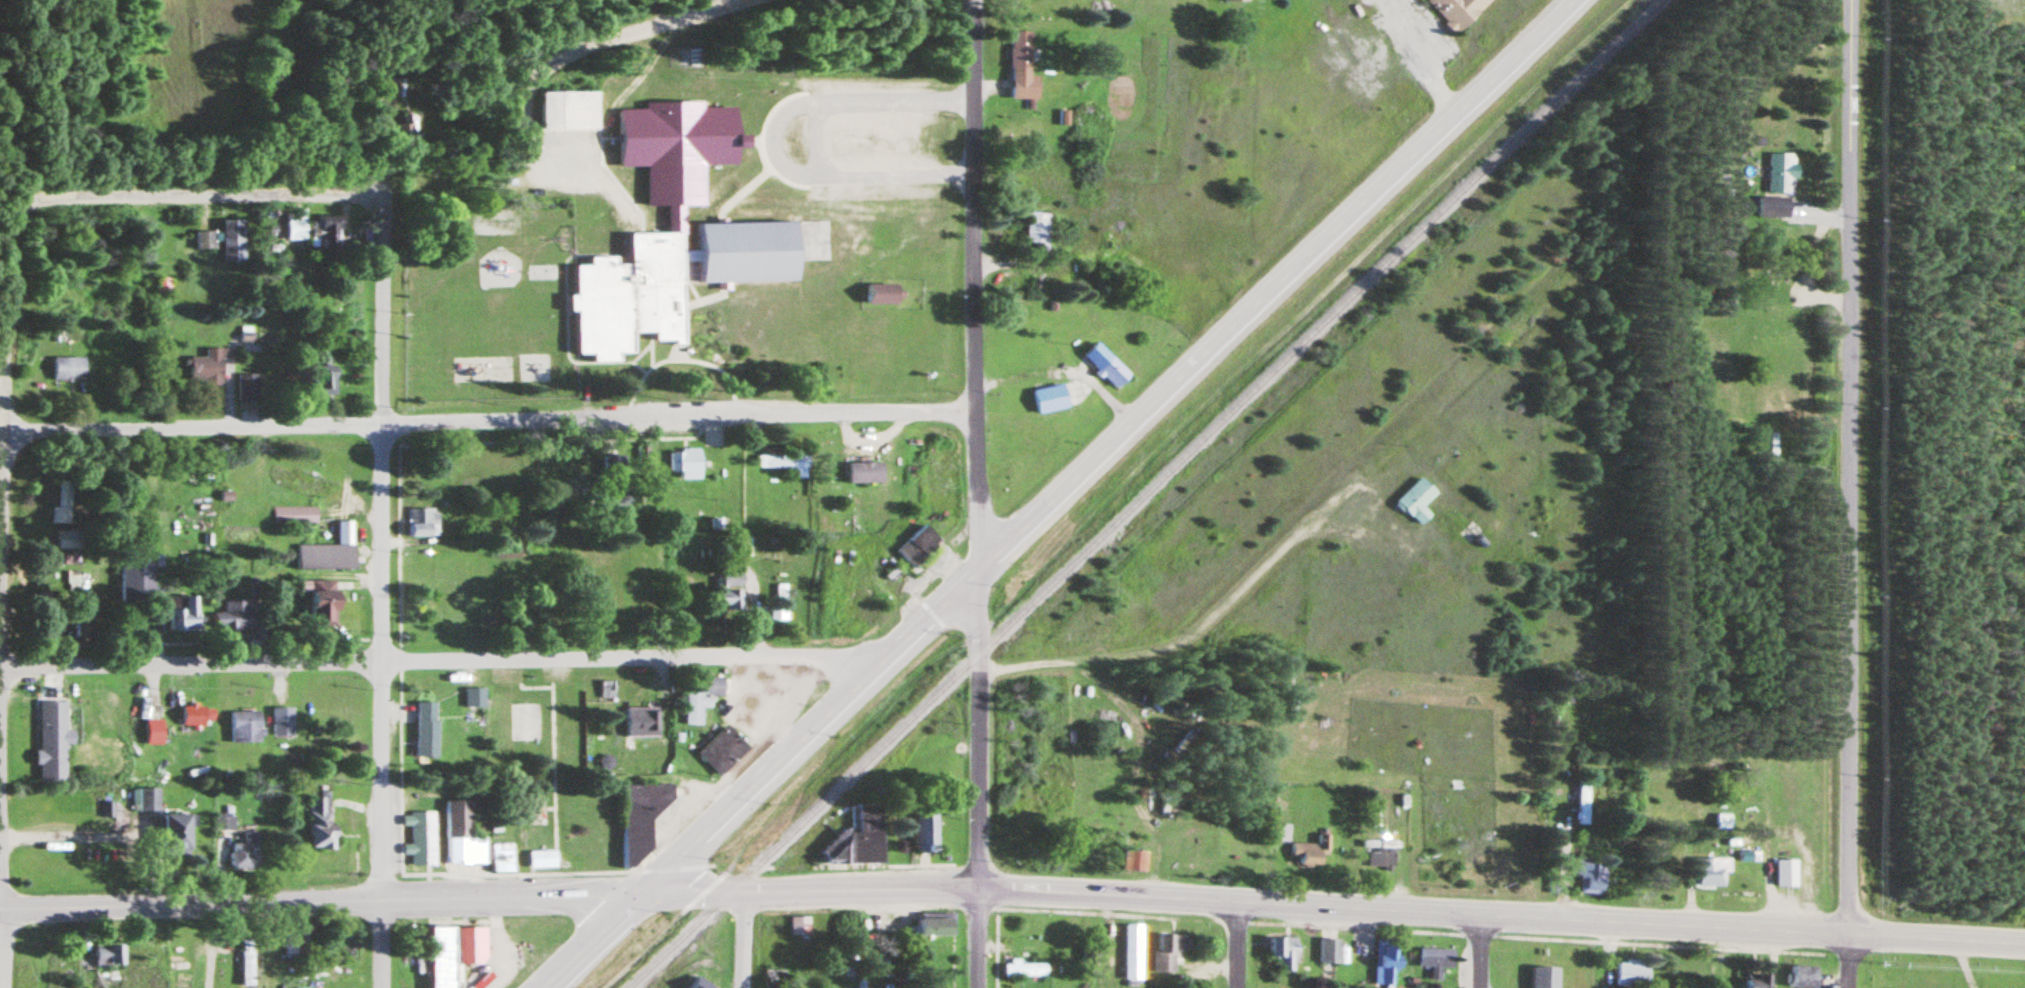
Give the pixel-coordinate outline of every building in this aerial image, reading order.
[(1443,20),(1441,22),(1453,34),(1488,0),(1425,0),(1443,20)] [(1008,31),(1009,98),(1022,98),(1022,109),(1031,108),(1031,98),(1037,98),(1037,76),(1028,76),(1028,30),(1008,31)] [(597,91),(597,127),(542,127),(542,90),(597,91)] [(629,232),(630,263),(616,263),(616,255),(589,255),(590,264),(574,264),(575,294),(569,295),(569,311),(576,311),(577,355),(592,355),(592,361),(620,360),(619,353),(634,352),(634,332),(654,332),(654,341),(674,340),(674,344),(685,344),(683,261),(699,261),(699,282),(796,280),(795,221),(699,223),(699,250),(683,250),(682,204),(703,204),(702,164),(738,163),(737,145),(750,145),(750,134),(738,134),(737,107),(701,108),(700,100),(643,101),(643,109),(617,110),(619,166),(646,165),(647,205),(667,205),(668,231),(629,232)] [(411,134),(410,123),(397,124),(398,135),(411,134)] [(1765,151),(1764,191),(1790,192),(1790,178),(1795,178),(1796,163),(1790,163),(1791,152),(1765,151)] [(1755,195),(1754,215),(1787,217),(1788,197),(1755,195)] [(1047,212),(1046,250),(1024,249),(1026,211),(1047,212)] [(309,250),(341,250),(341,217),(309,217),(309,250)] [(286,241),(305,241),(305,220),(286,220),(286,241)] [(244,263),(244,221),(221,221),(221,233),(194,233),(194,251),(214,251),(214,241),(221,241),(221,263),(244,263)] [(168,294),(168,280),(157,280),(157,294),(168,294)] [(863,284),(863,303),(896,302),(896,296),(901,296),(901,290),(896,290),(896,283),(863,284)] [(314,348),(314,396),(339,396),(339,367),(326,367),(326,348),(314,348)] [(187,358),(187,385),(224,385),(224,350),(204,350),(204,358),(187,358)] [(1108,355),(1128,374),(1114,388),(1101,376),(1099,378),(1093,372),(1108,355)] [(52,382),(83,382),(83,358),(52,358),(52,382)] [(236,376),(236,402),(257,402),(257,376),(236,376)] [(679,480),(700,480),(700,449),(679,449),(679,480)] [(756,468),(791,468),(791,479),(808,479),(808,455),(756,455),(756,468)] [(882,483),(882,463),(846,463),(846,483),(882,483)] [(1418,476),(1434,491),(1421,505),(1429,513),(1418,525),(1393,502),(1418,476)] [(57,507),(51,507),(51,524),(69,524),(69,482),(57,482),(57,507)] [(613,489),(613,511),(637,511),(637,489),(613,489)] [(315,508),(272,508),(272,526),(315,526),(315,508)] [(407,537),(437,537),(437,508),(407,508),(407,537)] [(296,570),(352,570),(352,522),(336,522),(336,546),(296,546),(296,570)] [(921,522),(940,541),(913,569),(894,550),(921,522)] [(881,574),(886,580),(898,569),(893,563),(881,574)] [(119,602),(152,602),(152,565),(119,565),(119,602)] [(78,586),(78,572),(67,572),(67,586),(78,586)] [(741,573),(713,573),(713,609),(741,609),(741,573)] [(341,592),(318,592),(318,583),(299,582),(299,594),(310,594),(309,628),(340,629),(341,592)] [(31,609),(44,609),(44,594),(31,594),(31,609)] [(167,633),(198,633),(198,597),(167,597),(167,633)] [(212,630),(251,630),(251,602),(223,602),(223,614),(212,614),(212,630)] [(701,727),(701,709),(709,709),(710,696),(722,697),(723,678),(701,678),(700,690),(685,689),(684,726),(701,727)] [(483,689),(464,689),(464,708),(483,708),(483,689)] [(435,703),(414,703),(414,760),(435,760),(435,703)] [(656,740),(656,708),(624,708),(624,740),(656,740)] [(179,709),(179,726),(212,726),(212,709),(179,709)] [(291,709),(270,709),(270,739),(291,739),(291,709)] [(229,744),(259,744),(259,713),(229,713),(229,744)] [(695,752),(717,775),(747,747),(725,724),(695,752)] [(1587,825),(1587,782),(1575,782),(1575,825),(1587,825)] [(621,785),(624,867),(632,866),(650,847),(649,820),(672,796),(671,784),(621,785)] [(158,787),(158,810),(137,810),(137,788),(158,787)] [(308,850),(335,850),(335,827),(327,827),(328,797),(308,797),(308,850)] [(470,800),(470,837),(483,837),(484,862),(442,862),(442,800),(470,800)] [(111,801),(112,816),(101,817),(100,801),(111,801)] [(881,862),(880,806),(855,806),(855,832),(833,833),(833,845),(822,845),(822,861),(841,860),(841,847),(848,847),(849,863),(881,862)] [(915,810),(915,852),(936,852),(936,810),(915,810)] [(432,811),(433,864),(409,864),(409,853),(401,854),(401,844),(409,843),(409,825),(400,825),(400,816),(408,816),(408,811),(432,811)] [(190,814),(195,814),(195,826),(191,826),(191,849),(186,849),(186,857),(161,858),(161,814),(190,814)] [(215,831),(231,831),(231,814),(215,814),(215,831)] [(1728,829),(1728,816),(1716,816),(1716,829),(1728,829)] [(1324,835),(1315,835),(1315,844),(1288,844),(1288,865),(1324,865),(1324,835)] [(230,845),(230,870),(257,870),(257,836),(243,836),(243,845),(230,845)] [(489,843),(490,872),(512,871),(511,842),(489,843)] [(526,851),(526,868),(555,867),(554,849),(526,851)] [(1121,872),(1145,872),(1145,851),(1121,851),(1121,872)] [(1729,873),(1729,859),(1694,859),(1694,887),(1724,887),(1724,873),(1729,873)] [(1795,886),(1795,860),(1773,860),(1773,886),(1795,886)] [(807,917),(788,917),(788,936),(807,936),(807,917)] [(953,918),(916,918),(916,937),(953,937),(953,918)] [(433,987),(456,987),(457,925),(433,925),(433,987)] [(1123,980),(1140,980),(1140,925),(1123,925),(1123,980)] [(488,927),(488,961),(462,961),(461,927),(488,927)] [(1154,972),(1173,972),(1173,952),(1192,951),(1192,935),(1153,936),(1154,972)] [(1279,972),(1296,972),(1296,938),(1266,938),(1266,961),(1279,961),(1279,972)] [(1316,940),(1316,965),(1338,965),(1338,940),(1316,940)] [(252,941),(240,941),(240,987),(252,987),(252,941)] [(1391,970),(1400,970),(1400,958),(1395,958),(1395,943),(1375,942),(1373,986),(1390,987),(1391,970)] [(94,966),(124,966),(124,946),(94,946),(94,966)] [(1452,949),(1417,949),(1417,967),(1428,967),(1428,981),(1440,981),(1440,969),(1452,969),(1452,949)] [(860,960),(863,953),(857,951),(855,958),(860,960)] [(1019,965),(1019,962),(1003,962),(1003,978),(1046,978),(1046,965),(1019,965)] [(1648,962),(1615,962),(1615,987),(1647,987),(1648,962)] [(1531,967),(1531,987),(1556,987),(1557,968),(1531,967)] [(1816,968),(1788,967),(1788,987),(1815,987),(1816,968)] [(764,987),(780,987),(780,972),(764,972),(764,987)] [(1767,977),(1742,976),(1742,987),(1767,987),(1767,977)]
